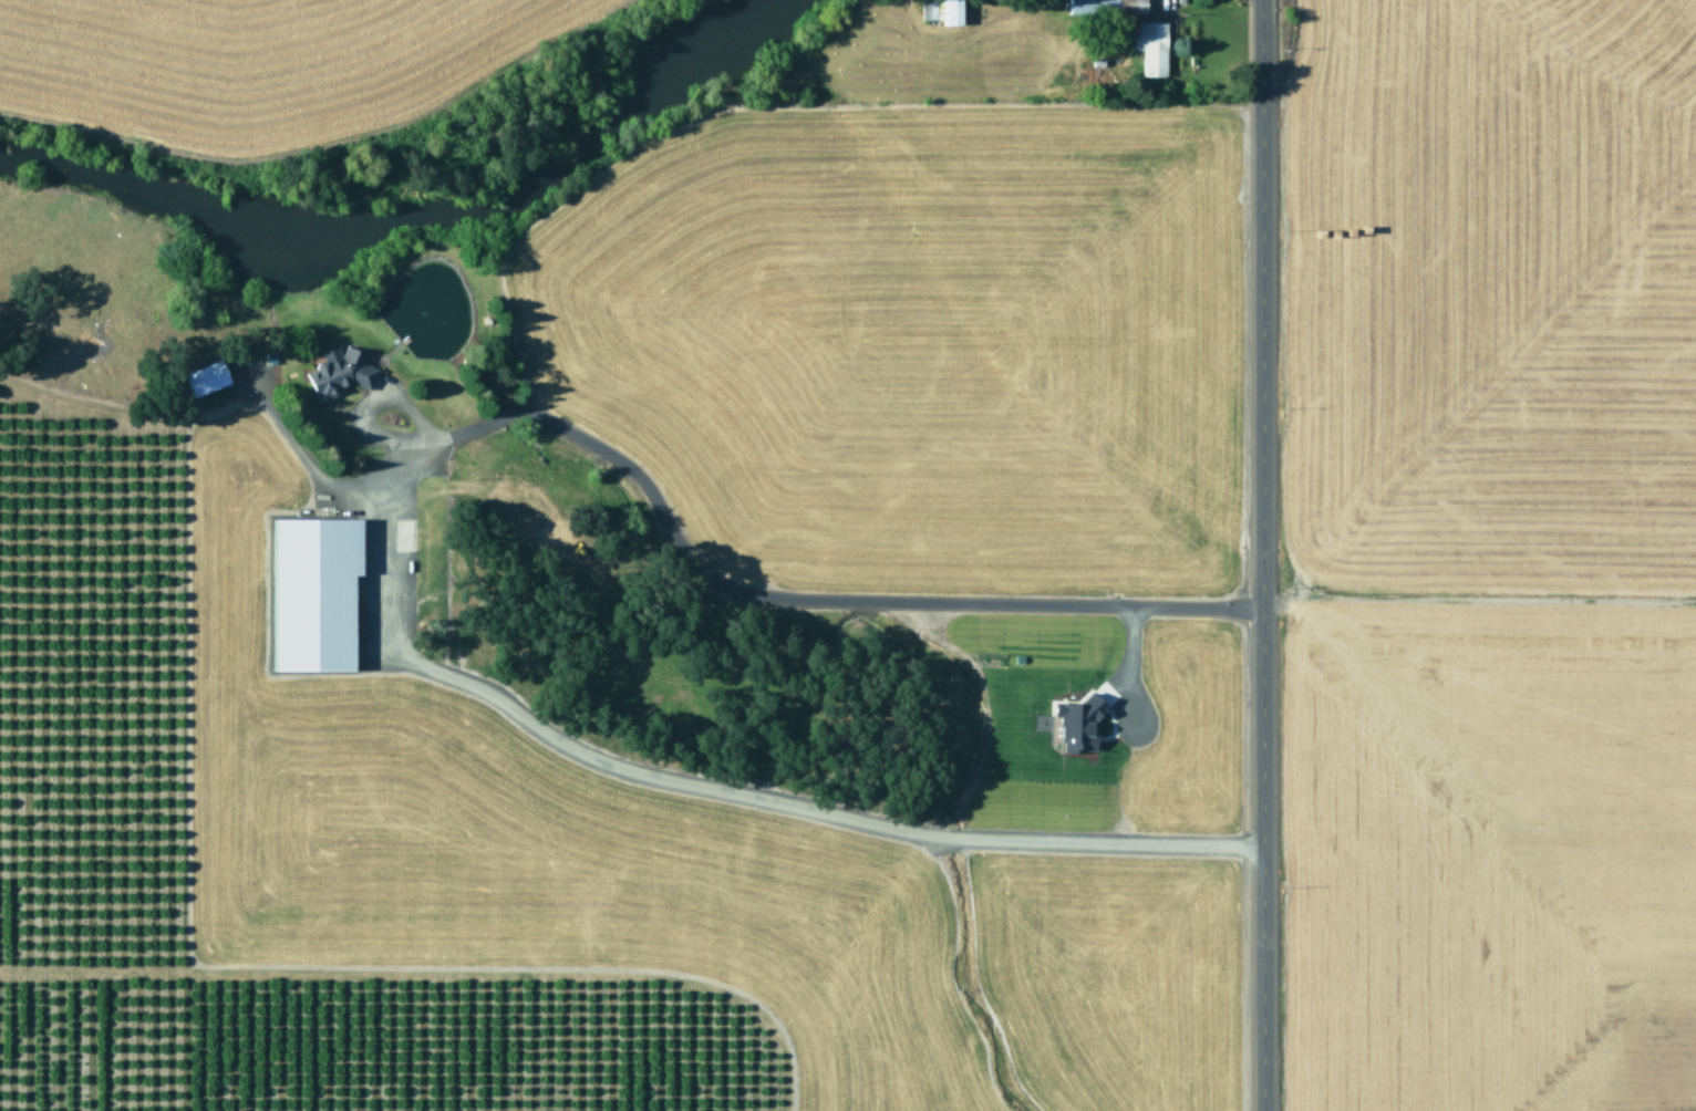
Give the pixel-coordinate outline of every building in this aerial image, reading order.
[(933,1),(919,2),(919,21),(939,20),(939,26),(957,25),(956,0),(933,0),(933,1)] [(1066,15),(1143,14),(1143,0),(1065,0),(1066,15)] [(1164,22),(1132,22),(1131,50),(1140,50),(1140,77),(1163,77),(1164,22)] [(313,403),(339,392),(343,381),(368,389),(374,368),(360,364),(364,354),(341,347),(338,357),(333,345),(317,352),(321,362),(299,370),(313,403)] [(225,383),(215,359),(178,374),(188,398),(225,383)] [(347,575),(356,575),(356,518),(267,519),(268,670),(348,670),(347,575)] [(1050,700),(1050,716),(1058,716),(1058,751),(1094,751),(1094,700),(1050,700)]
